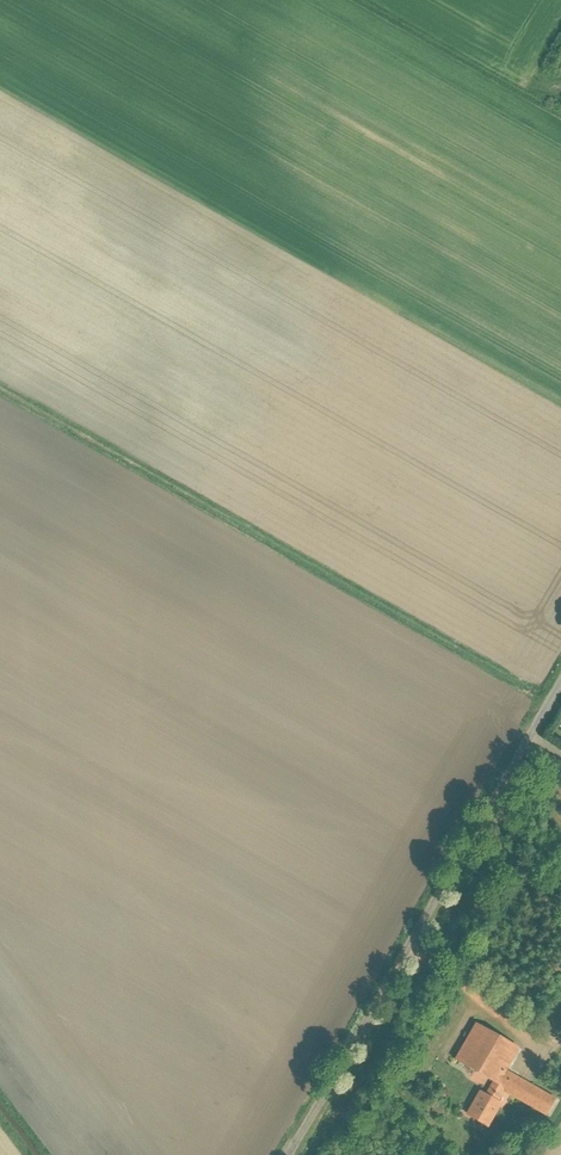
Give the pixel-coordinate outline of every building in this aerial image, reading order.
[(522,1049),(477,1023),(453,1064),(491,1086),(486,1094),(480,1090),(465,1116),(490,1131),(505,1104),(499,1101),(503,1095),(541,1117),(555,1093),(511,1068),(522,1049)]
